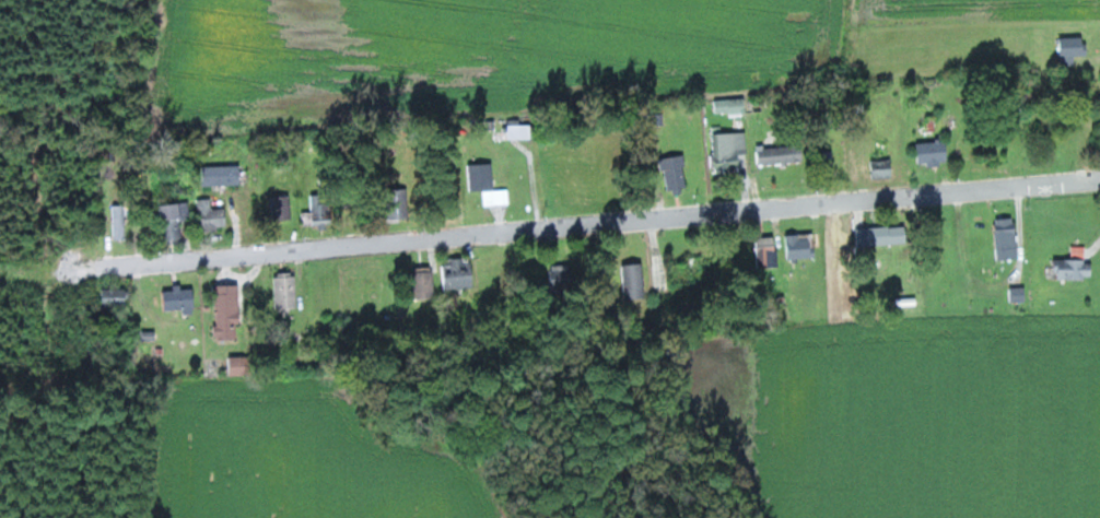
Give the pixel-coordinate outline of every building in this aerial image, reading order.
[(1078,63),(1077,57),(1090,55),(1087,35),(1059,39),(1063,65),(1078,63)] [(715,113),(747,112),(747,98),(715,99),(715,113)] [(525,124),(511,125),(512,138),(526,138),(525,124)] [(749,153),(748,132),(714,133),(716,172),(742,171),(742,153),(749,153)] [(952,163),(951,141),(921,142),(922,165),(952,163)] [(807,162),(806,144),(758,147),(759,164),(807,162)] [(872,178),(896,177),(895,155),(871,155),(872,178)] [(669,190),(689,187),(686,156),(666,158),(669,190)] [(511,204),(510,189),(495,190),(495,164),(471,164),(471,190),(485,190),(486,205),(511,204)] [(243,184),(242,165),(204,166),(205,186),(243,184)] [(305,212),(305,225),(335,223),(334,202),(325,202),(325,194),(313,194),(314,211),(305,212)] [(294,218),(293,196),(273,197),(274,219),(294,218)] [(213,209),(213,198),(199,199),(201,230),(230,228),(229,208),(213,209)] [(183,240),(182,220),(191,220),(191,203),(162,204),(164,240),(183,240)] [(113,205),(113,239),(127,239),(126,205),(113,205)] [(998,259),(1021,258),(1020,218),(997,218),(998,259)] [(862,247),(912,242),(910,224),(861,230),(862,247)] [(786,235),(787,258),(817,258),(816,234),(786,235)] [(758,267),(781,267),(780,236),(757,237),(758,267)] [(1074,258),(1086,258),(1087,247),(1075,246),(1074,258)] [(465,258),(442,258),(443,288),(475,288),(474,267),(465,267),(465,258)] [(1094,279),(1095,261),(1058,260),(1057,278),(1094,279)] [(575,263),(555,264),(556,294),(576,293),(575,263)] [(626,299),(648,298),(647,263),(625,264),(626,299)] [(434,267),(415,268),(415,298),(434,297),(434,267)] [(299,273),(276,273),(277,308),(300,307),(299,273)] [(239,323),(243,323),(242,285),(216,285),(217,339),(239,338),(239,323)] [(197,308),(196,287),(175,287),(175,290),(166,290),(166,309),(197,308)] [(1012,287),(1012,301),(1029,301),(1029,288),(1012,287)] [(126,288),(100,289),(100,305),(126,305),(126,288)] [(255,356),(230,357),(231,376),(256,375),(255,356)]
